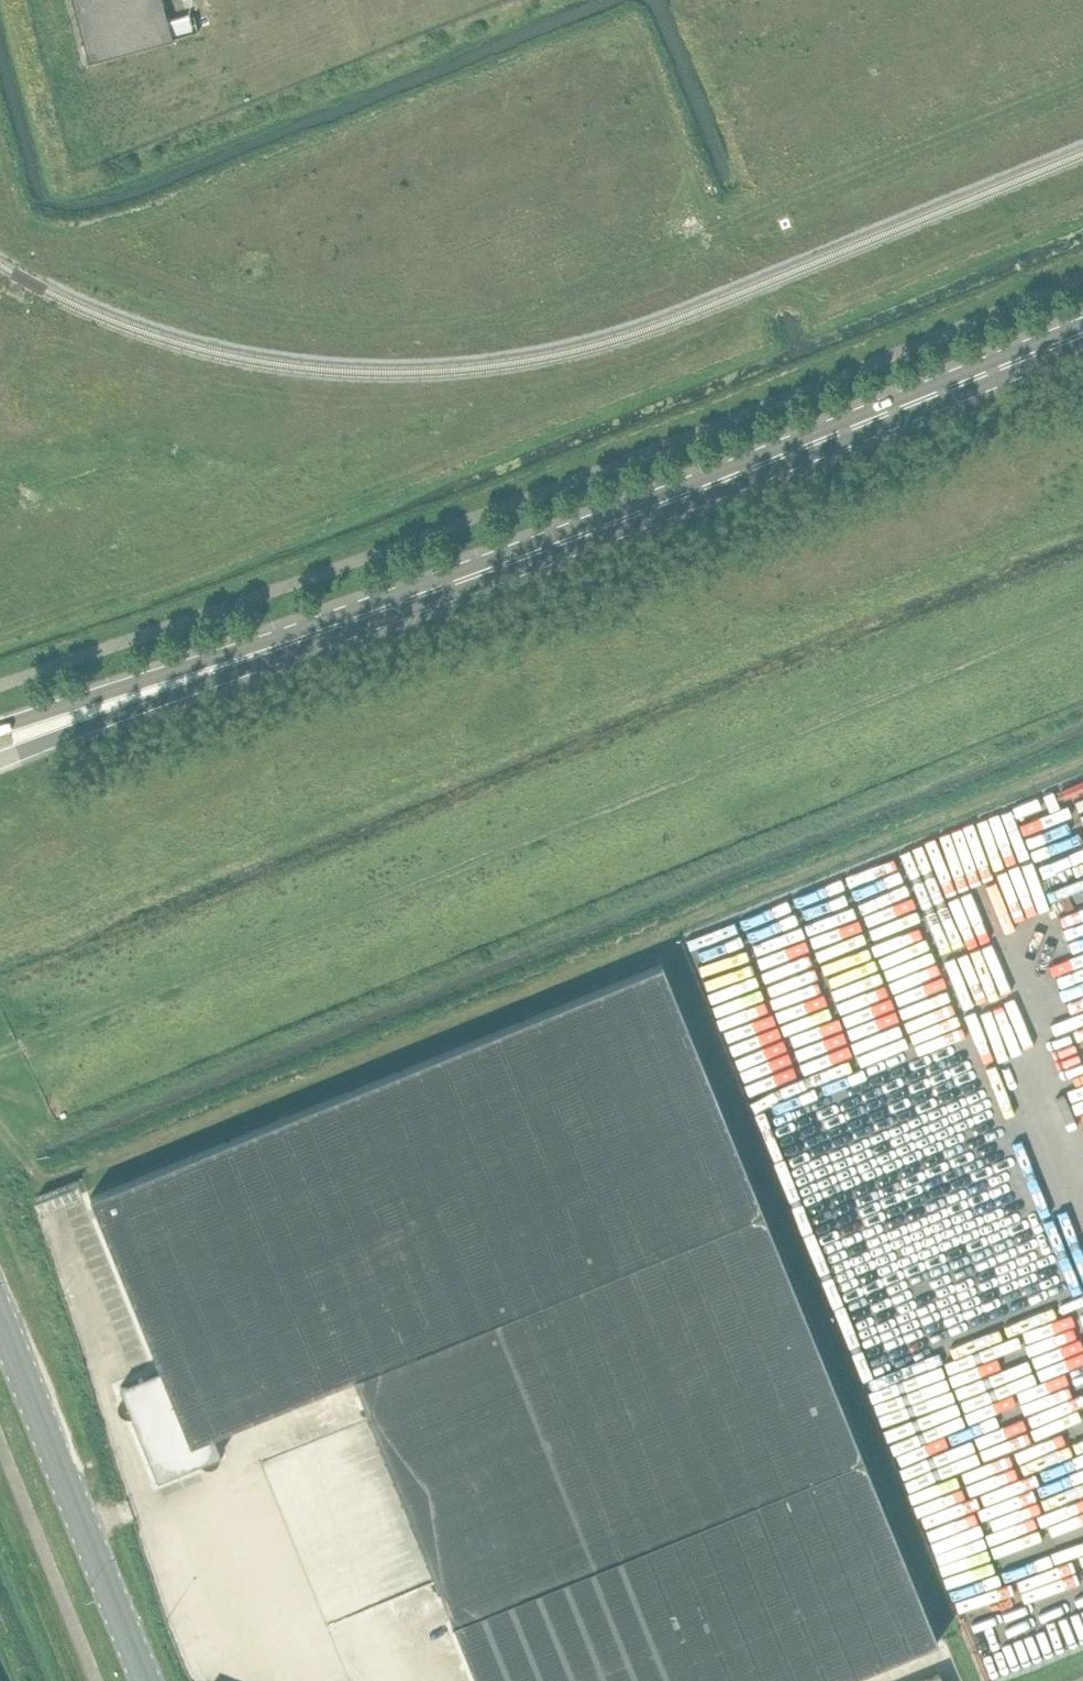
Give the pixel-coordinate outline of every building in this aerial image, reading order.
[(173,40),(162,0),(72,0),(88,63),(173,40)] [(1033,868),(1041,865),(1023,819),(1015,822),(1033,868)] [(661,962),(660,962),(661,964),(89,1197),(160,1370),(119,1387),(157,1480),(220,1454),(212,1434),(352,1377),(476,1680),(838,1680),(936,1641),(937,1643),(938,1642),(661,962)] [(360,1650),(371,1680),(455,1680),(460,1679),(440,1622),(360,1650)]
